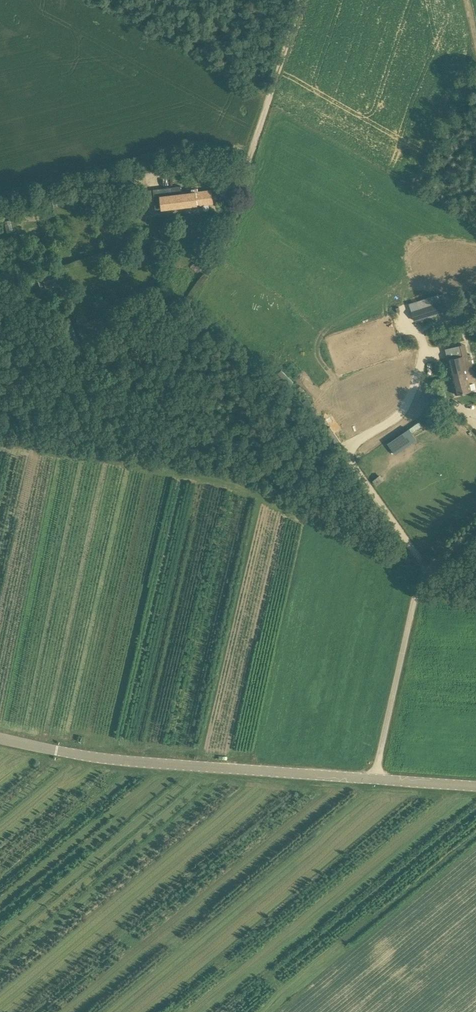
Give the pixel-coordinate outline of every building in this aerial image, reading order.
[(142,173),(147,169),(143,164),(138,169),(142,173)] [(184,205),(213,202),(211,190),(182,194),(181,185),(171,187),(153,189),(156,211),(184,207),(184,205)] [(44,279),(47,287),(59,283),(55,268),(42,272),(44,279)] [(414,321),(444,311),(441,301),(411,311),(414,321)] [(463,304),(454,310),(461,320),(470,314),(463,304)] [(77,341),(73,327),(63,330),(67,344),(77,341)] [(452,377),(462,375),(460,368),(458,368),(457,366),(465,364),(466,370),(473,368),(470,353),(467,354),(464,344),(446,348),(449,358),(448,359),(452,377)] [(462,375),(452,377),(456,394),(471,390),(469,381),(475,380),(475,379),(475,375),(473,368),(466,370),(465,364),(457,366),(458,368),(460,368),(462,375)] [(444,389),(437,390),(439,399),(446,398),(444,389)]
